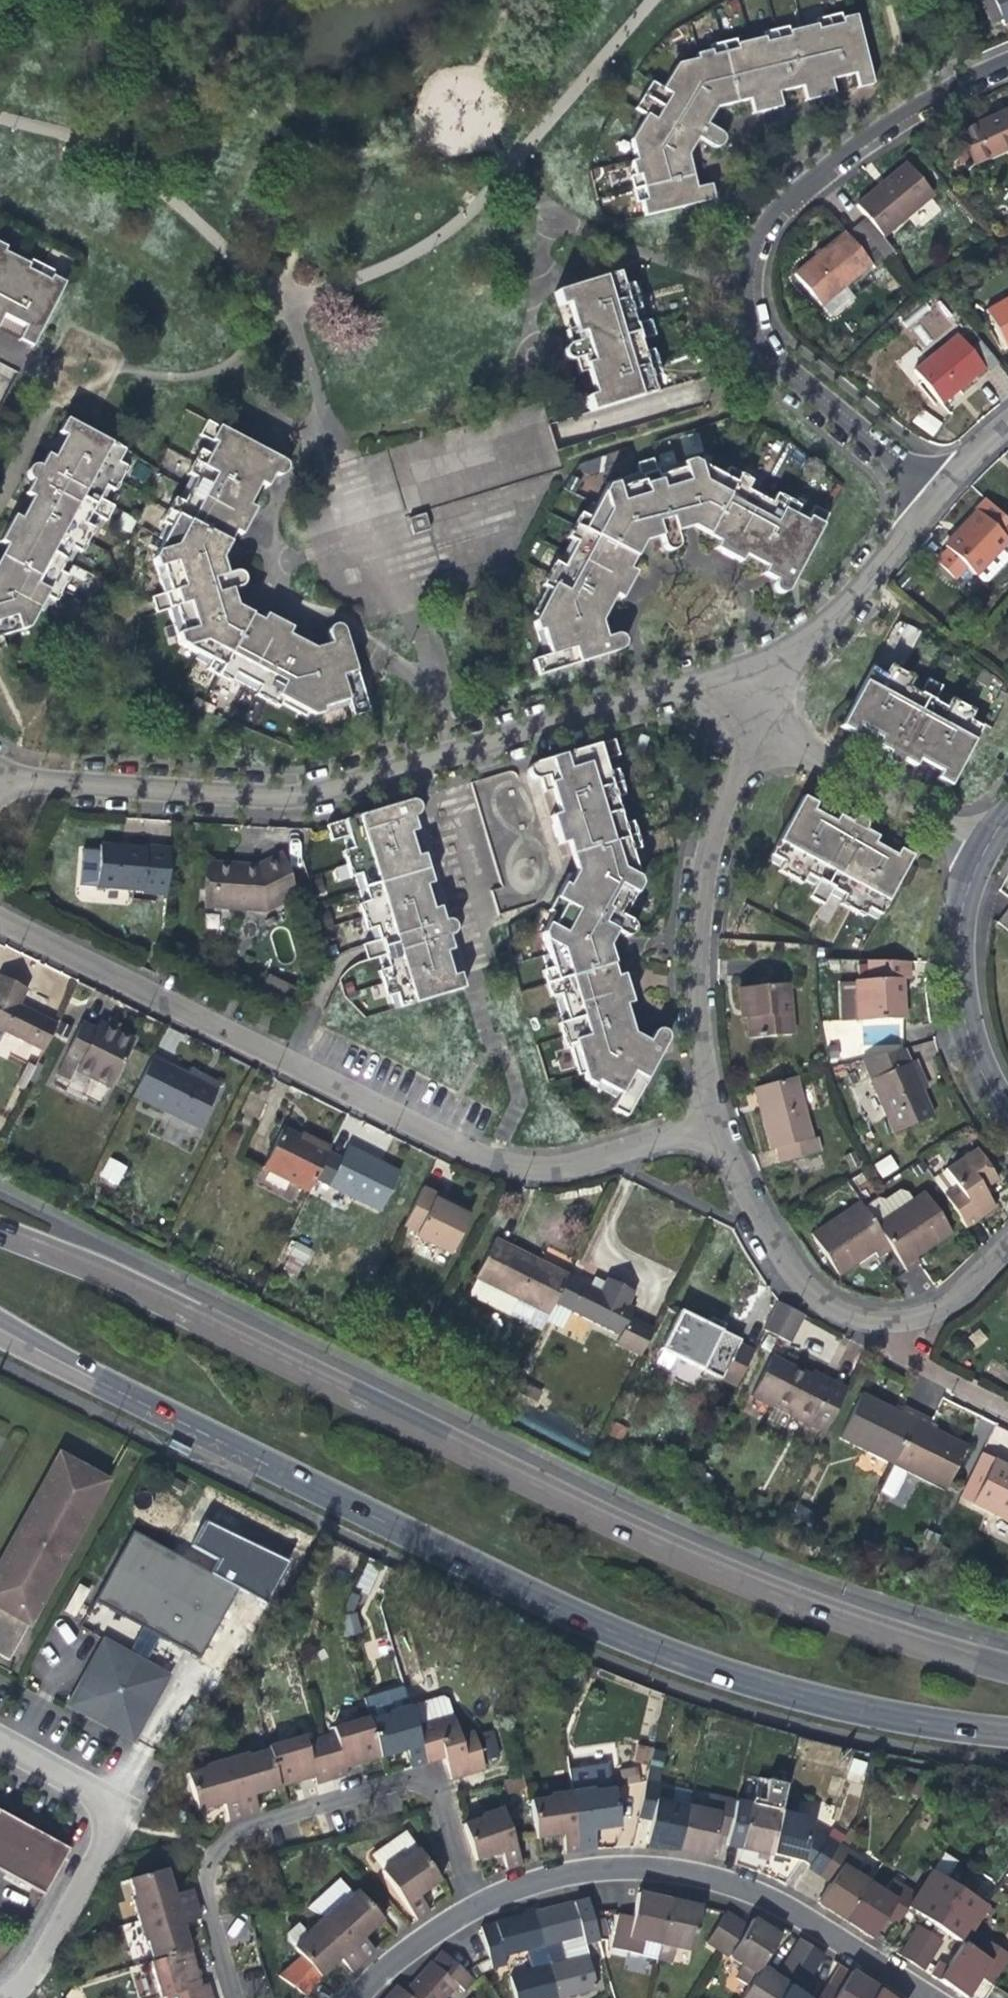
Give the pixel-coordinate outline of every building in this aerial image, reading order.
[(1003,21),(993,0),(981,0),(993,26),(1003,21)] [(1003,21),(1007,19),(1007,0),(993,0),(1003,21)] [(828,23),(831,33),(842,30),(841,24),(840,19),(828,23)] [(718,121),(749,111),(758,109),(754,96),(767,93),(770,105),(777,103),(803,95),(811,93),(807,81),(820,78),(823,89),(832,87),(855,80),(863,78),(860,66),(866,65),(853,20),(841,24),(842,30),(831,33),(818,37),(817,31),(786,40),(788,46),(776,49),(762,53),(761,47),(733,56),(735,61),(720,66),(707,69),(705,64),(689,68),(689,73),(673,78),(658,105),(647,99),(632,125),(644,131),(630,155),(638,179),(633,180),(638,196),(643,194),(647,207),(651,221),(645,222),(649,235),(691,222),(690,215),(699,212),(698,206),(689,173),(675,166),(680,157),(694,164),(700,153),(714,162),(719,161),(723,157),(724,153),(722,148),(708,139),(713,129),(700,121),(704,112),(718,121)] [(818,37),(831,33),(828,23),(815,26),(817,31),(818,37)] [(785,35),(773,38),(776,49),(788,46),(786,40),(785,35)] [(759,42),(761,47),(762,53),(776,49),(773,38),(759,42)] [(717,55),(720,66),(735,61),(733,56),(731,51),(717,55)] [(704,58),(705,64),(707,69),(720,66),(717,55),(704,58)] [(874,91),(866,65),(860,66),(863,78),(855,80),(860,95),(874,91)] [(836,102),(832,87),(823,89),(820,78),(807,81),(811,93),(803,95),(807,110),(836,102)] [(781,118),(777,103),(770,105),(767,93),(754,96),(758,109),(749,111),(753,126),(781,118)] [(980,120),(951,134),(967,170),(1007,152),(1007,108),(980,120)] [(713,129),(718,121),(704,112),(700,121),(713,129)] [(689,173),(694,164),(680,157),(675,166),(689,173)] [(868,214),(858,223),(877,247),(887,258),(897,249),(885,234),(936,191),(910,159),(881,183),(858,202),(868,214)] [(638,210),(647,207),(643,194),(638,196),(634,197),(638,210)] [(714,202),(698,206),(699,212),(690,215),(691,222),(718,214),(714,202)] [(647,207),(638,210),(641,223),(645,222),(651,221),(647,207)] [(877,247),(858,223),(847,232),(846,230),(835,240),(797,272),(824,303),(874,261),(868,255),(877,247)] [(44,279),(42,282),(32,277),(20,271),(22,267),(0,256),(0,313),(23,324),(30,328),(36,317),(41,320),(59,287),(44,279)] [(32,277),(36,268),(25,262),(22,267),(20,271),(32,277)] [(46,274),(36,268),(32,277),(42,282),(44,279),(46,274)] [(1007,344),(1007,296),(987,310),(1007,344)] [(665,420),(661,406),(655,407),(650,393),(647,382),(653,380),(649,366),(660,363),(655,349),(645,352),(640,337),(634,338),(630,327),(627,315),(633,313),(629,298),(589,309),(592,317),(575,322),(577,330),(585,355),(589,369),(575,373),(572,374),(570,378),(570,383),(572,386),(574,388),(578,388),(580,388),(587,386),(595,391),(597,397),(605,424),(607,430),(624,425),(626,431),(665,420)] [(563,333),(577,330),(575,322),(592,317),(589,309),(559,318),(563,333)] [(627,315),(630,327),(641,323),(637,312),(633,313),(627,315)] [(27,345),(41,320),(36,317),(30,328),(23,324),(15,339),(27,345)] [(644,336),(641,323),(630,327),(634,338),(640,337),(644,336)] [(946,403),(962,388),(988,366),(991,371),(1002,362),(983,338),(972,348),(959,332),(917,369),(930,384),(946,403)] [(571,359),(575,373),(589,369),(585,355),(571,359)] [(647,382),(650,393),(661,390),(657,378),(653,380),(647,382)] [(584,401),(597,397),(595,391),(587,386),(580,388),(584,401)] [(661,390),(650,393),(655,407),(661,406),(665,405),(661,390)] [(931,434),(940,422),(923,411),(915,422),(931,434)] [(55,431),(68,437),(71,431),(83,437),(86,431),(62,418),(55,431)] [(236,512),(239,505),(251,482),(258,470),(271,476),(275,477),(278,476),(280,474),(282,471),(283,468),(282,464),(279,461),(203,420),(195,436),(206,442),(200,454),(203,456),(198,467),(192,478),(188,477),(175,501),(179,503),(173,515),(167,526),(163,524),(156,537),(161,539),(150,559),(155,572),(159,586),(150,590),(161,626),(172,621),(180,646),(201,657),(198,662),(213,670),(215,666),(226,671),(237,677),(235,681),(263,696),(265,692),(275,697),(287,704),(285,707),(311,721),(313,716),(319,719),(354,708),(358,718),(373,713),(346,635),(343,632),(340,631),(336,631),(333,633),(331,635),(330,637),(336,656),(324,660),(328,674),(320,677),(316,663),(284,646),(277,643),(272,654),(262,648),(268,637),(260,633),(229,617),(216,621),(213,613),(225,608),(221,596),(233,593),(237,591),(239,586),(238,581),(236,578),(231,576),(216,580),(212,568),(207,570),(198,573),(195,565),(209,561),(225,531),(230,522),(218,516),(224,506),(236,512)] [(595,440),(626,431),(624,425),(607,430),(605,424),(592,428),(595,440)] [(47,602),(42,599),(48,588),(55,575),(61,577),(75,551),(69,548),(76,536),(82,523),(88,527),(93,516),(100,519),(107,504),(101,501),(108,489),(102,486),(108,473),(114,462),(120,466),(127,452),(86,431),(83,437),(71,431),(68,437),(56,460),(49,473),(36,466),(34,465),(29,466),(25,469),(24,474),(25,478),(27,481),(28,481),(34,486),(38,495),(32,505),(23,523),(19,531),(31,537),(25,549),(13,542),(10,549),(0,567),(0,640),(26,632),(35,614),(40,616),(47,602)] [(194,451),(189,462),(198,467),(203,456),(200,454),(194,451)] [(43,454),(36,466),(49,473),(56,460),(43,454)] [(123,468),(120,466),(114,462),(108,473),(117,479),(123,468)] [(183,474),(188,477),(192,478),(198,467),(189,462),(183,474)] [(593,508),(585,522),(590,525),(584,535),(577,546),(573,543),(557,570),(562,572),(556,583),(549,594),(544,591),(530,617),(534,619),(531,625),(540,660),(529,663),(533,679),(616,655),(618,651),(619,648),(617,644),(614,642),(609,641),(593,645),(590,634),(576,638),(574,631),(588,627),(606,595),(610,588),(598,581),(604,572),(615,579),(620,571),(638,539),(635,528),(642,525),(645,537),(657,533),(661,548),(662,550),(666,553),(672,553),(677,549),(679,545),(675,528),(685,524),(683,513),(690,511),(692,522),(725,541),(732,545),(737,536),(747,542),(742,551),(750,555),(772,568),(785,575),(777,588),(777,592),(779,597),(782,599),(785,599),(788,598),(791,595),(834,522),(820,514),(813,526),(801,519),(799,523),(788,517),(777,510),(779,507),(754,492),(752,496),(741,489),(730,483),(732,479),(721,473),(718,476),(698,464),(669,473),(667,463),(632,473),(634,483),(610,491),(598,510),(593,508)] [(264,489),(271,476),(258,470),(251,482),(264,489)] [(111,491),(117,479),(108,473),(102,486),(108,489),(111,491)] [(730,483),(741,489),(746,479),(736,473),(732,479),(730,483)] [(757,486),(746,479),(741,489),(752,496),(754,492),(757,486)] [(19,498),(32,505),(38,495),(34,486),(28,481),(19,498)] [(164,511),(173,515),(179,503),(175,501),(170,498),(164,511)] [(777,510),(788,517),(793,507),(782,500),(779,507),(777,510)] [(1007,561),(1007,522),(985,501),(975,512),(977,513),(944,548),(947,550),(935,563),(954,581),(966,568),(983,583),(988,583),(1007,561)] [(252,511),(239,505),(236,512),(224,506),(218,516),(230,522),(225,531),(238,538),(252,511)] [(804,513),(793,507),(788,517),(799,523),(801,519),(804,513)] [(158,521),(163,524),(167,526),(173,515),(164,511),(158,521)] [(685,524),(692,522),(690,511),(683,513),(685,524)] [(10,549),(13,542),(25,549),(31,537),(19,531),(23,523),(10,516),(0,534),(0,544),(10,549)] [(580,519),(574,529),(584,535),(590,525),(585,522),(580,519)] [(91,529),(88,527),(82,523),(76,536),(85,541),(91,529)] [(638,539),(645,537),(642,525),(635,528),(638,539)] [(568,540),(573,543),(577,546),(584,535),(574,529),(568,540)] [(79,553),(85,541),(76,536),(69,548),(75,551),(79,553)] [(743,568),(750,555),(742,551),(747,542),(737,536),(732,545),(725,541),(718,553),(743,568)] [(198,573),(207,570),(209,561),(195,565),(198,573)] [(553,567),(547,577),(556,583),(562,572),(557,570),(553,567)] [(765,581),(777,588),(785,575),(772,568),(765,581)] [(632,578),(620,571),(615,579),(604,572),(598,581),(610,588),(606,595),(619,601),(632,578)] [(65,580),(61,577),(55,575),(48,588),(58,593),(65,580)] [(540,589),(544,591),(549,594),(556,583),(547,577),(540,589)] [(52,605),(58,593),(48,588),(42,599),(47,602),(52,605)] [(229,617),(225,608),(213,613),(216,621),(229,617)] [(267,619),(260,633),(268,637),(262,648),(272,654),(277,643),(284,646),(291,633),(267,619)] [(897,640),(914,647),(921,629),(904,622),(897,640)] [(590,634),(588,627),(574,631),(576,638),(590,634)] [(324,660),(316,663),(320,677),(328,674),(324,660)] [(893,760),(895,758),(901,746),(917,754),(940,766),(946,770),(952,758),(959,761),(979,724),(965,717),(963,721),(951,715),(941,709),(943,705),(927,697),(933,686),(919,678),(913,689),(899,682),(896,686),(886,680),(875,675),(877,670),(863,663),(844,701),(851,705),(845,716),(851,720),(873,731),(879,734),(885,723),(893,727),(880,751),(879,753),(879,756),(881,760),(883,762),(887,763),(890,762),(893,760)] [(886,680),(891,671),(880,665),(877,670),(875,675),(886,680)] [(211,674),(221,680),(226,671),(215,666),(213,670),(211,674)] [(232,686),(235,681),(237,677),(226,671),(221,680),(232,686)] [(902,676),(891,671),(886,680),(896,686),(899,682),(902,676)] [(261,701),(270,706),(275,697),(265,692),(263,696),(261,701)] [(282,713),(285,707),(287,704),(275,697),(270,706),(282,713)] [(951,715),(956,705),(946,699),(943,705),(941,709),(951,715)] [(845,732),(851,720),(845,716),(851,705),(844,701),(831,725),(845,732)] [(968,712),(956,705),(951,715),(963,721),(965,717),(968,712)] [(867,744),(880,751),(893,727),(885,723),(879,734),(873,731),(867,744)] [(636,865),(631,850),(625,852),(621,839),(617,826),(623,825),(615,796),(609,797),(605,784),(602,774),(608,772),(603,757),(615,754),(611,739),(529,763),(525,766),(524,768),(524,774),(526,777),(528,779),(532,779),(534,779),(549,774),(554,790),(561,814),(563,823),(576,820),(580,832),(567,836),(569,843),(579,876),(594,884),(589,891),(575,883),(562,906),(557,903),(549,917),(538,935),(544,956),(538,958),(543,972),(549,971),(552,983),(556,996),(550,998),(559,1028),(565,1026),(568,1038),(571,1050),(566,1051),(574,1080),(580,1078),(581,1084),(615,1105),(609,1114),(623,1123),(667,1048),(666,1040),(663,1038),(658,1037),(654,1039),(643,1057),(633,1051),(626,1063),(618,1059),(625,1047),(614,1012),(612,1004),(599,1007),(596,997),(608,993),(606,984),(596,951),(584,944),(588,937),(600,943),(606,932),(619,939),(622,939),(624,937),(627,933),(627,929),(626,925),(618,921),(637,888),(631,866),(636,865)] [(911,766),(917,754),(901,746),(895,758),(911,766)] [(947,785),(959,761),(952,758),(946,770),(940,766),(934,778),(947,785)] [(605,784),(616,782),(613,771),(608,772),(602,774),(605,784)] [(539,795),(554,790),(549,774),(534,779),(539,795)] [(619,794),(616,782),(605,784),(609,797),(615,796),(619,794)] [(794,797),(781,821),(786,824),(793,813),(802,818),(808,804),(794,797)] [(442,985),(435,960),(431,945),(443,940),(444,940),(447,939),(449,936),(449,934),(449,931),(448,927),(444,925),(441,924),(439,925),(433,927),(424,923),(421,910),(414,886),(411,878),(398,881),(394,870),(408,867),(405,857),(398,832),(394,819),(408,815),(410,813),(413,810),(413,805),(409,801),(407,800),(404,800),(320,825),(324,840),(337,837),(340,850),(346,848),(350,860),(353,872),(347,874),(356,904),(362,902),(366,915),(369,927),(363,929),(367,942),(409,930),(414,945),(372,958),(376,972),(382,970),(385,982),(389,995),(383,997),(388,1013),(431,1001),(429,995),(444,990),(442,985)] [(823,895),(836,902),(838,898),(849,903),(860,909),(858,913),(874,921),(895,882),(889,879),(895,867),(887,863),(864,851),(851,844),(858,831),(859,828),(859,824),(858,821),(856,819),(852,818),(849,818),(845,820),(843,822),(839,829),(830,833),(823,829),(802,818),(793,813),(786,824),(781,821),(760,862),(774,869),(776,865),(787,871),(798,877),(796,880),(809,888),(804,898),(818,905),(823,895)] [(553,847),(569,843),(567,836),(580,832),(576,820),(563,823),(561,814),(555,816),(546,819),(553,847)] [(411,828),(408,815),(394,819),(398,832),(404,830),(411,828)] [(830,815),(823,829),(830,833),(839,829),(843,822),(830,815)] [(628,823),(623,825),(617,826),(621,839),(632,836),(628,823)] [(871,838),(858,831),(851,844),(864,851),(871,838)] [(632,836),(621,839),(625,852),(631,850),(635,849),(632,836)] [(336,851),(339,863),(350,860),(346,848),(340,850),(336,851)] [(162,896),(164,850),(140,849),(140,852),(119,851),(94,850),(94,854),(77,854),(75,883),(80,889),(139,891),(139,895),(162,896)] [(894,849),(887,863),(895,867),(889,879),(895,882),(908,857),(894,849)] [(245,867),(232,866),(233,871),(201,869),(200,885),(199,908),(259,911),(289,895),(277,852),(252,868),(245,867)] [(419,854),(405,857),(408,867),(394,870),(398,881),(411,878),(414,886),(420,884),(427,882),(419,854)] [(343,876),(347,874),(353,872),(350,860),(339,863),(343,876)] [(771,873),(783,879),(787,871),(776,865),(774,869),(771,873)] [(793,885),(796,880),(798,877),(787,871),(783,879),(793,885)] [(579,876),(575,883),(589,891),(594,884),(579,876)] [(543,914),(549,917),(557,903),(562,906),(575,883),(565,877),(543,914)] [(1003,893),(1006,896),(999,906),(1007,914),(1007,887),(1003,893)] [(834,906),(844,912),(849,903),(838,898),(836,902),(834,906)] [(352,906),(355,918),(366,915),(362,902),(356,904),(352,906)] [(856,918),(858,913),(860,909),(849,903),(844,912),(856,918)] [(999,906),(991,916),(1007,929),(1007,914),(999,906)] [(434,907),(421,910),(424,923),(433,927),(439,925),(434,907)] [(359,930),(363,929),(369,927),(366,915),(355,918),(359,930)] [(367,942),(372,958),(414,945),(409,930),(367,942)] [(596,951),(600,943),(588,937),(584,944),(596,951)] [(448,957),(443,940),(431,945),(435,960),(440,959),(448,957)] [(904,959),(864,957),(863,976),(851,975),(851,1016),(897,1017),(897,1002),(897,993),(893,993),(895,976),(905,976),(904,959)] [(371,973),(375,985),(385,982),(382,970),(376,972),(371,973)] [(538,974),(542,986),(552,983),(549,971),(543,972),(538,974)] [(54,1025),(32,1014),(19,1008),(27,992),(0,978),(0,1033),(40,1053),(54,1025)] [(620,980),(606,984),(608,993),(596,997),(599,1007),(612,1004),(614,1012),(621,1010),(627,1008),(620,980)] [(455,981),(442,985),(444,990),(429,995),(431,1001),(458,994),(455,981)] [(379,998),(383,997),(389,995),(385,982),(375,985),(379,998)] [(546,999),(550,998),(556,996),(552,983),(542,986),(546,999)] [(738,991),(739,1010),(744,1010),(745,1023),(747,1043),(789,1038),(784,987),(738,991)] [(73,1071),(89,1079),(95,1069),(113,1078),(131,1043),(116,1035),(111,1033),(115,1025),(106,1020),(102,1028),(95,1024),(91,1032),(79,1025),(65,1054),(78,1060),(73,1071)] [(554,1029),(558,1041),(568,1038),(565,1026),(559,1028),(554,1029)] [(561,1052),(566,1051),(571,1050),(568,1038),(558,1041),(561,1052)] [(633,1051),(625,1047),(618,1059),(626,1063),(633,1051)] [(936,1114),(925,1089),(913,1062),(908,1050),(861,1062),(893,1134),(936,1114)] [(197,1130),(216,1090),(186,1075),(150,1057),(130,1097),(197,1130)] [(917,1060),(913,1062),(925,1089),(929,1088),(923,1073),(917,1060)] [(20,1092),(32,1069),(25,1065),(13,1089),(20,1092)] [(108,1088),(113,1078),(95,1069),(89,1079),(108,1088)] [(189,1070),(186,1075),(216,1090),(219,1084),(204,1077),(189,1070)] [(794,1081),(752,1092),(762,1134),(767,1153),(774,1152),(777,1166),(819,1155),(815,1141),(810,1142),(794,1081)] [(309,1192),(314,1181),(328,1153),(310,1143),(309,1146),(300,1142),(279,1131),(260,1169),(309,1192)] [(330,1150),(328,1153),(314,1181),(378,1212),(397,1173),(375,1162),(345,1147),(340,1156),(330,1150)] [(942,1197),(965,1231),(986,1217),(994,1211),(983,1193),(997,1183),(975,1152),(945,1171),(956,1188),(942,1197)] [(891,1154),(874,1164),(882,1178),(899,1169),(891,1154)] [(116,1187),(128,1166),(110,1156),(98,1177),(116,1187)] [(437,1199),(440,1194),(425,1187),(405,1225),(419,1232),(417,1236),(453,1254),(471,1217),(437,1199)] [(444,1196),(440,1194),(437,1199),(471,1217),(474,1211),(444,1196)] [(952,1238),(924,1196),(912,1204),(908,1198),(899,1194),(885,1204),(879,1202),(864,1212),(875,1228),(891,1252),(907,1275),(919,1267),(916,1262),(933,1250),(952,1238)] [(878,1261),(891,1252),(875,1228),(864,1212),(860,1206),(810,1239),(826,1262),(837,1279),(873,1256),(878,1261)] [(286,1254),(304,1266),(314,1251),(295,1240),(286,1254)] [(550,1316),(555,1306),(569,1278),(534,1260),(496,1241),(477,1279),(550,1316)] [(583,1285),(569,1278),(555,1306),(620,1338),(616,1347),(642,1359),(655,1331),(630,1319),(634,1310),(629,1308),(635,1295),(606,1280),(600,1293),(583,1285)] [(806,1317),(779,1304),(766,1331),(793,1345),(806,1317)] [(737,1389),(752,1360),(737,1353),(740,1348),(706,1331),(678,1317),(662,1351),(737,1389)] [(826,1434),(848,1390),(833,1382),(830,1389),(808,1378),(773,1360),(755,1396),(791,1413),(789,1418),(810,1428),(810,1426),(826,1434)] [(837,1441),(890,1467),(916,1415),(902,1408),(898,1415),(881,1407),(859,1396),(837,1441)] [(929,1421),(916,1415),(890,1467),(943,1493),(966,1448),(945,1438),(926,1429),(929,1421)] [(1007,1524),(1007,1469),(977,1454),(955,1498),(1007,1524)] [(9,1661),(107,1483),(60,1457),(0,1564),(0,1656),(9,1661)] [(90,1720),(134,1743),(170,1677),(140,1661),(153,1636),(198,1660),(236,1590),(129,1532),(89,1601),(142,1630),(129,1655),(99,1639),(64,1705),(90,1720)] [(368,1591),(377,1568),(367,1564),(358,1587),(368,1591)] [(344,1614),(345,1634),(360,1633),(358,1613),(344,1614)] [(408,1771),(425,1765),(415,1730),(408,1709),(403,1690),(362,1702),(367,1720),(380,1761),(395,1756),(403,1754),(408,1771)] [(415,1730),(425,1765),(441,1761),(448,1783),(463,1778),(482,1773),(471,1734),(457,1738),(445,1698),(408,1709),(415,1730)] [(354,1768),(380,1761),(367,1720),(331,1730),(334,1737),(319,1742),(331,1782),(345,1778),(344,1771),(354,1768)] [(314,1787),(331,1782),(319,1742),(302,1747),(300,1739),(267,1749),(279,1790),(300,1784),(312,1781),(314,1787)] [(652,1762),(652,1746),(635,1745),(634,1761),(652,1762)] [(284,1807),(279,1790),(267,1749),(244,1755),(245,1759),(227,1765),(238,1802),(258,1796),(266,1794),(272,1811),(284,1807)] [(848,1778),(861,1781),(866,1762),(853,1759),(848,1778)] [(244,1819),(238,1802),(227,1765),(226,1761),(203,1767),(205,1771),(185,1777),(196,1814),(208,1811),(222,1807),(227,1824),(244,1819)] [(644,1785),(646,1766),(622,1763),(620,1783),(644,1785)] [(573,1786),(610,1784),(609,1765),(572,1767),(573,1786)] [(645,1819),(651,1821),(645,1844),(678,1852),(687,1809),(669,1805),(673,1789),(646,1783),(639,1818),(645,1819)] [(593,1788),(571,1792),(579,1853),(595,1852),(592,1832),(605,1831),(619,1828),(613,1788),(593,1792),(593,1788)] [(565,1856),(579,1853),(571,1792),(548,1795),(549,1799),(528,1802),(534,1841),(548,1839),(561,1837),(565,1856)] [(721,1836),(728,1838),(735,1804),(708,1797),(705,1813),(687,1809),(678,1852),(709,1859),(715,1835),(721,1836)] [(738,1850),(771,1857),(783,1800),(769,1797),(766,1810),(735,1804),(728,1838),(737,1840),(740,1841),(738,1850)] [(797,1803),(783,1800),(771,1857),(791,1861),(803,1864),(812,1821),(794,1817),(797,1803)] [(505,1872),(519,1867),(500,1809),(479,1816),(480,1818),(461,1824),(474,1863),(491,1857),(498,1855),(505,1872)] [(0,1813),(0,1872),(45,1894),(70,1852),(0,1813)] [(439,1882),(417,1851),(409,1840),(410,1836),(400,1835),(399,1838),(376,1855),(374,1852),(369,1856),(368,1862),(372,1868),(375,1866),(416,1922),(429,1914),(416,1897),(420,1894),(439,1882)] [(808,1870),(818,1877),(837,1847),(827,1840),(808,1870)] [(827,1911),(842,1921),(866,1883),(853,1875),(840,1866),(848,1854),(837,1847),(818,1877),(829,1883),(816,1904),(827,1911)] [(848,1854),(840,1866),(853,1875),(861,1862),(848,1854)] [(917,1915),(934,1926),(958,1889),(965,1876),(953,1868),(956,1864),(941,1855),(915,1895),(906,1908),(917,1915)] [(131,1902),(137,1924),(179,1912),(196,1907),(192,1892),(174,1896),(170,1883),(167,1872),(130,1883),(135,1901),(131,1902)] [(978,1884),(965,1876),(958,1889),(934,1926),(949,1936),(961,1944),(985,1906),(970,1897),(978,1884)] [(890,1880),(882,1893),(896,1902),(904,1889),(890,1880)] [(382,1922),(356,1894),(352,1897),(339,1882),(306,1911),(321,1919),(325,1922),(363,1964),(374,1954),(362,1940),(371,1932),(382,1922)] [(895,1925),(906,1908),(915,1895),(904,1889),(896,1902),(882,1893),(866,1883),(842,1921),(860,1932),(872,1940),(885,1918),(895,1925)] [(610,1952),(624,1956),(627,1941),(642,1944),(638,1959),(655,1963),(659,1948),(668,1905),(653,1901),(637,1898),(632,1921),(617,1918),(610,1952)] [(532,1915),(556,1997),(563,1997),(596,1989),(587,1957),(564,1963),(558,1942),(580,1935),(583,1945),(598,1941),(587,1900),(561,1907),(532,1915)] [(659,1948),(674,1952),(691,1956),(701,1913),(685,1909),(668,1905),(659,1948)] [(184,1929),(179,1912),(137,1924),(144,1946),(147,1944),(152,1963),(191,1952),(208,1947),(205,1935),(187,1941),(184,1929)] [(532,1915),(512,1921),(497,1925),(481,1929),(493,1971),(508,1967),(505,1957),(525,1952),(531,1973),(512,1979),(517,1997),(556,1997),(532,1915)] [(705,1944),(716,1950),(734,1921),(724,1915),(705,1944)] [(352,1975),(363,1964),(325,1922),(321,1919),(305,1933),(309,1937),(294,1951),(319,1979),(333,1966),(339,1961),(352,1975)] [(716,1950),(742,1968),(755,1976),(759,1970),(778,1939),(762,1929),(751,1922),(746,1929),(734,1921),(716,1950)] [(898,1957),(909,1964),(929,1934),(917,1927),(898,1957)] [(940,1941),(929,1934),(909,1964),(921,1971),(940,1941)] [(564,1963),(587,1957),(583,1945),(580,1935),(558,1942),(564,1963)] [(984,1940),(976,1953),(990,1962),(997,1949),(984,1940)] [(642,1944),(627,1941),(624,1956),(638,1959),(642,1944)] [(783,1972),(793,1978),(811,1949),(802,1944),(783,1972)] [(1006,1955),(997,1949),(990,1962),(976,1953),(961,1944),(937,1982),(946,1988),(963,1997),(966,1997),(979,1978),(989,1984),(1006,1955)] [(671,1966),(674,1952),(659,1948),(655,1963),(671,1966)] [(824,1957),(811,1949),(793,1978),(805,1986),(824,1957)] [(191,1952),(152,1963),(149,1964),(159,1997),(165,1997),(168,1997),(212,1997),(209,1986),(201,1988),(197,1974),(191,1952)] [(458,1986),(466,1993),(476,1981),(445,1952),(422,1977),(406,1994),(411,1997),(448,1997),(458,1986)] [(734,1981),(747,1989),(755,1976),(742,1968),(734,1981)] [(759,1970),(755,1976),(747,1989),(741,1997),(780,1997),(786,1987),(771,1978),(759,1970)] [(818,1997),(875,1997),(879,1992),(861,1981),(851,1975),(839,1995),(826,1987),(818,1997)] [(802,1997),(786,1987),(780,1997),(803,1997),(802,1997)] [(391,1997),(411,1997),(406,1994),(400,1988),(391,1997)]
